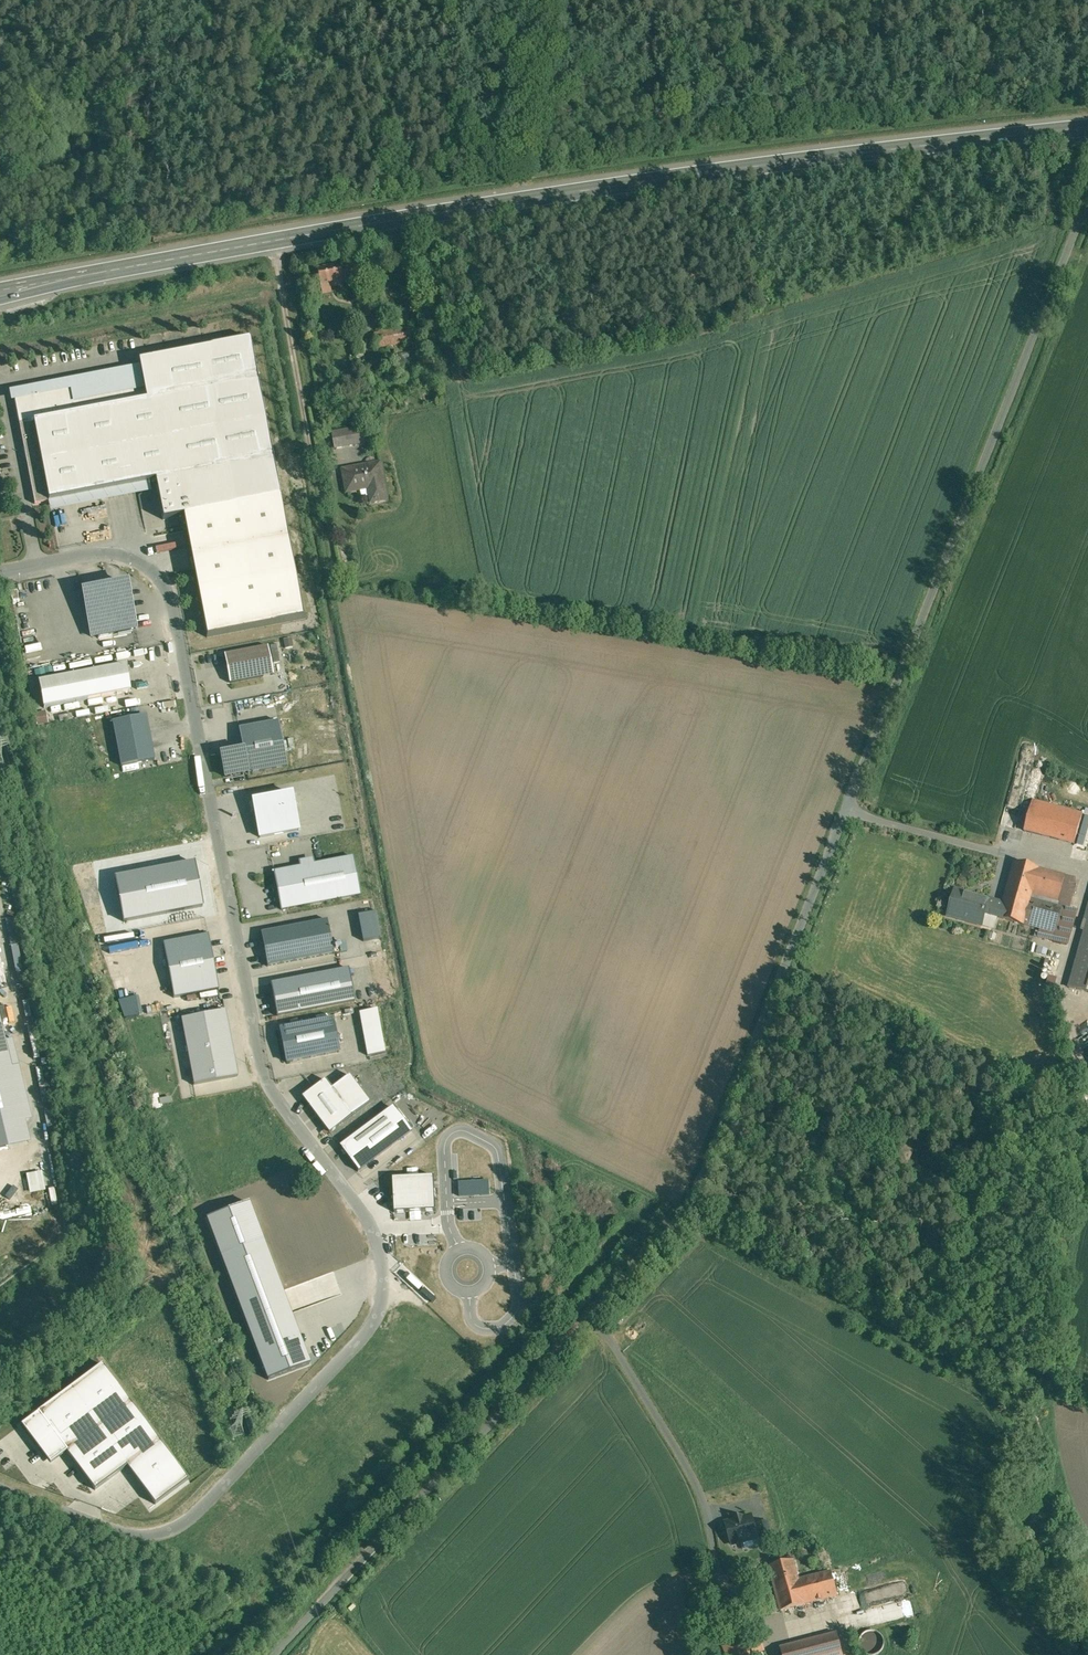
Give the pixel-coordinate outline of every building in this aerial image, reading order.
[(343,264),(320,269),(323,288),(347,283),(344,269),(343,264)] [(357,267),(344,269),(347,283),(360,281),(357,267)] [(253,339),(139,361),(144,387),(99,396),(99,392),(93,392),(93,397),(75,400),(73,387),(15,399),(35,504),(156,481),(164,520),(183,516),(283,497),(253,339)] [(362,428),(334,433),(337,448),(365,443),(362,428)] [(381,464),(344,471),(348,492),(349,492),(349,490),(372,485),(373,493),(371,494),(373,502),(388,499),(381,464)] [(306,617),(283,497),(183,516),(206,636),(306,617)] [(146,529),(157,528),(156,516),(145,517),(146,529)] [(128,584),(84,593),(84,594),(79,595),(81,604),(86,603),(92,637),(136,628),(128,584)] [(18,590),(11,592),(13,601),(20,599),(18,590)] [(268,646),(225,655),(230,683),(274,674),(268,646)] [(125,664),(39,681),(44,708),(130,692),(125,664)] [(146,717),(112,724),(121,767),(155,760),(146,717)] [(278,721),(239,729),(243,750),(248,773),(248,774),(287,766),(278,721)] [(248,773),(243,750),(225,754),(221,757),(225,777),(248,773)] [(292,794),(252,801),(259,838),(298,830),(292,794)] [(1068,810),(1033,801),(1030,810),(1065,819),(1068,810)] [(1065,819),(1030,810),(1025,831),(1059,840),(1065,819)] [(1083,814),(1068,810),(1065,819),(1059,840),(1075,844),(1083,814)] [(1083,814),(1075,844),(1073,850),(1085,853),(1087,842),(1087,815),(1083,814)] [(1085,853),(1073,850),(1071,857),(1083,860),(1085,853)] [(353,857),(274,872),(281,910),(360,895),(353,857)] [(1040,868),(1016,862),(1003,906),(1004,906),(1000,918),(1024,925),(1031,899),(1032,894),(1059,901),(1066,876),(1040,869),(1040,868)] [(193,863),(114,878),(122,922),(202,906),(193,863)] [(989,900),(956,890),(949,915),(982,925),(985,914),(1000,918),(1004,906),(1003,906),(989,901),(989,900)] [(1064,908),(1031,899),(1024,925),(1057,933),(1064,908)] [(327,920),(261,933),(267,966),(333,954),(332,947),(327,920)] [(1069,988),(1087,993),(1087,921),(1069,988)] [(208,935),(163,943),(173,998),(219,989),(208,935)] [(332,947),(333,954),(347,951),(346,944),(332,947)] [(349,970),(271,984),(277,1016),(355,1002),(349,970)] [(1050,980),(1048,986),(1055,989),(1057,982),(1050,980)] [(377,1010),(359,1013),(367,1056),(385,1052),(377,1010)] [(225,1011),(181,1019),(193,1085),(237,1077),(225,1011)] [(332,1019),(279,1029),(286,1063),(339,1053),(332,1019)] [(29,1140),(0,1024),(0,1147),(29,1140)] [(325,1080),(301,1097),(329,1134),(370,1103),(349,1076),(332,1089),(325,1080)] [(162,1108),(161,1102),(156,1103),(156,1096),(151,1096),(153,1109),(162,1108)] [(393,1106),(339,1146),(358,1172),(412,1131),(393,1106)] [(435,1177),(393,1179),(395,1213),(436,1211),(435,1177)] [(489,1182),(459,1183),(459,1197),(490,1195),(489,1182)] [(249,1203),(206,1218),(267,1380),(309,1364),(249,1203)] [(440,1236),(425,1241),(426,1246),(441,1241),(440,1236)] [(422,1242),(407,1247),(409,1253),(424,1248),(422,1242)] [(103,1366),(22,1426),(49,1463),(66,1451),(94,1489),(127,1465),(156,1503),(187,1479),(103,1366)] [(734,1521),(726,1523),(731,1545),(757,1538),(757,1536),(760,1535),(758,1527),(754,1528),(752,1516),(743,1519),(742,1517),(734,1519),(734,1521)] [(768,1523),(757,1525),(758,1527),(760,1535),(763,1545),(773,1542),(768,1523)] [(794,1561),(769,1567),(776,1595),(801,1588),(799,1580),(794,1561)] [(801,1588),(806,1606),(838,1597),(831,1572),(799,1580),(801,1588)] [(801,1588),(776,1595),(781,1612),(806,1606),(801,1588)] [(862,1633),(863,1650),(877,1650),(876,1633),(862,1633)] [(781,1648),(782,1654),(842,1654),(836,1634),(781,1648)] [(723,1644),(727,1654),(747,1654),(740,1638),(723,1644)]
